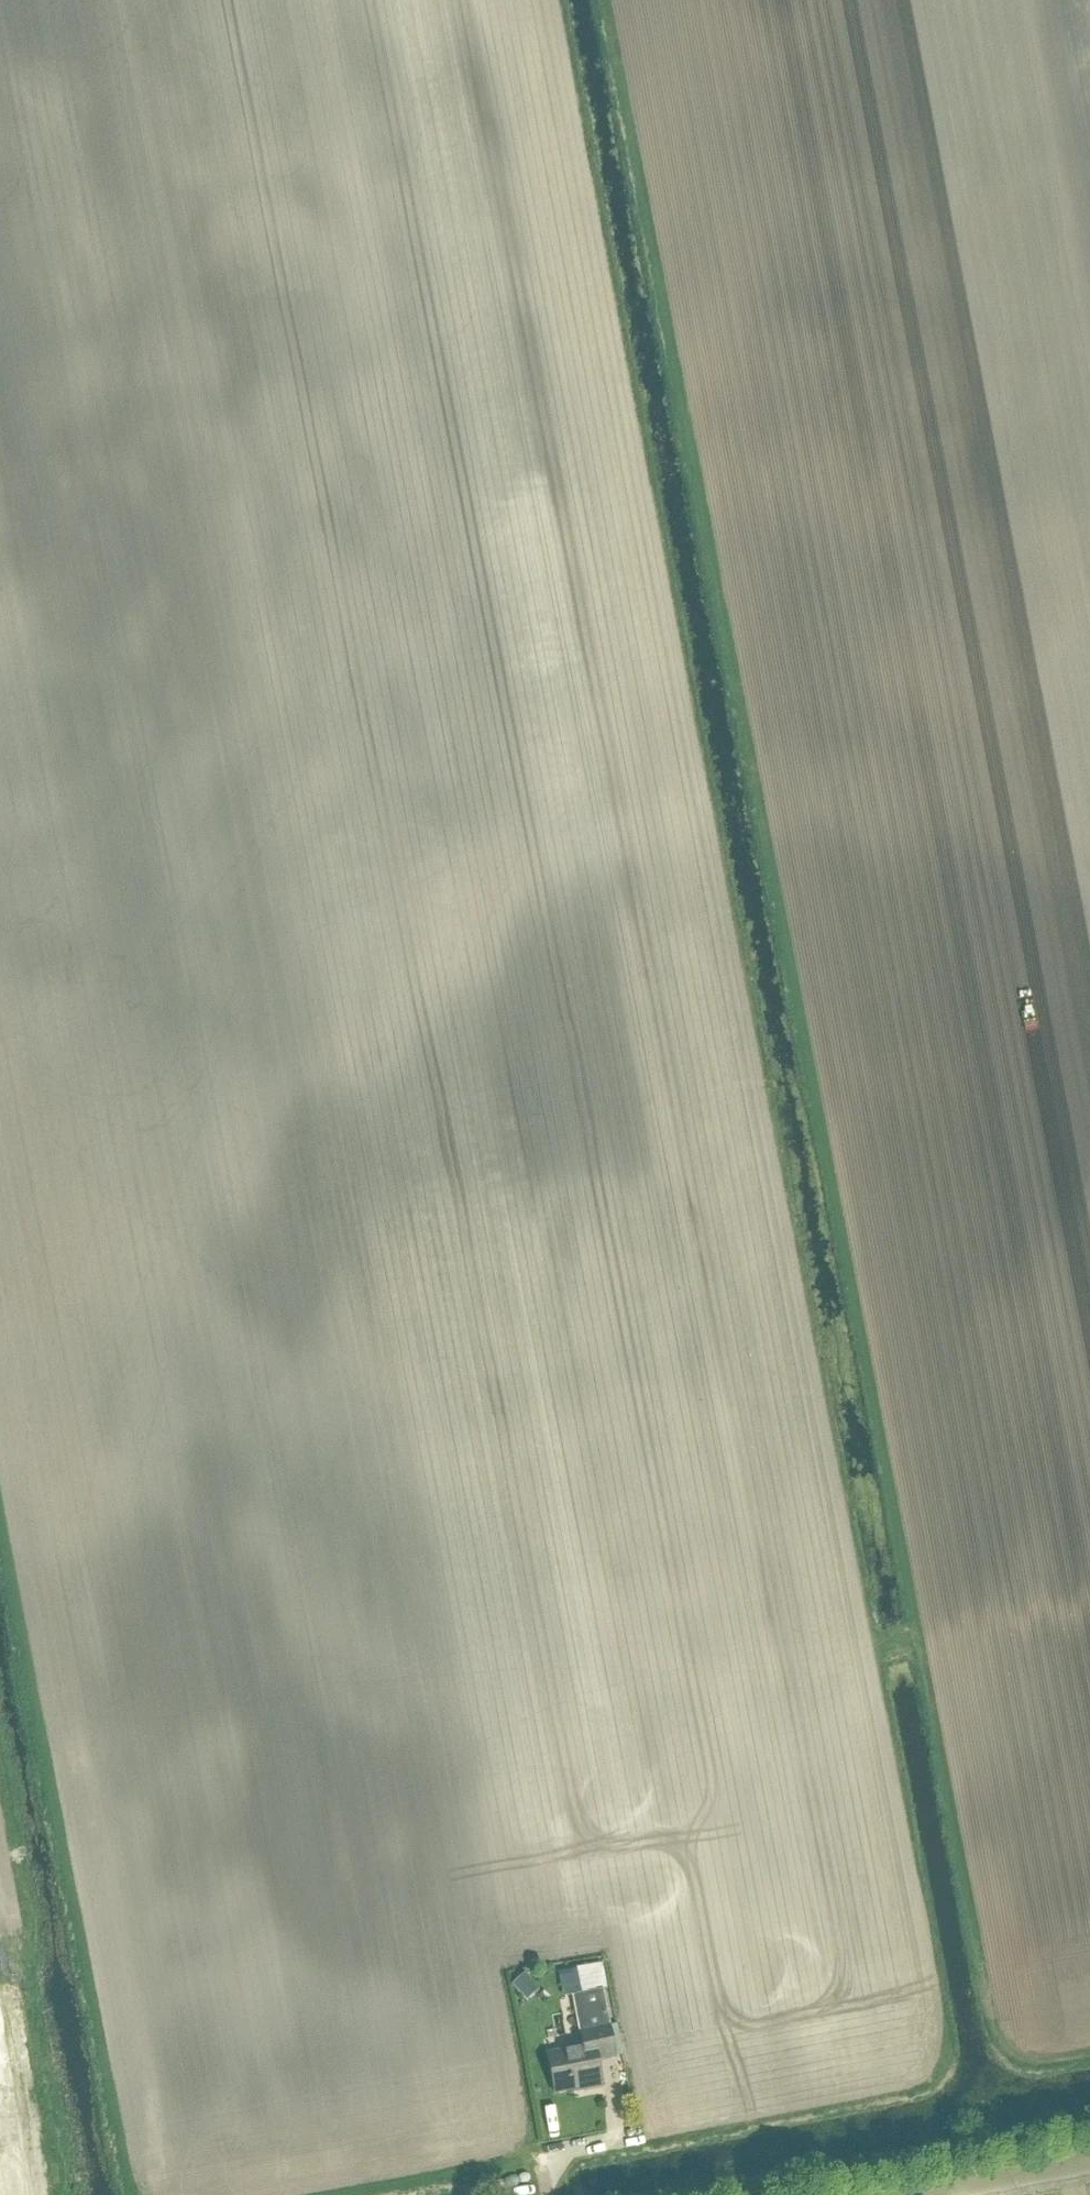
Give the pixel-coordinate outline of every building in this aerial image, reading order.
[(598,1965),(572,1970),(577,1996),(603,1991),(598,1965)] [(524,1972),(512,1983),(526,1998),(538,1987),(524,1972)] [(598,2061),(616,2058),(603,1991),(577,1996),(574,1997),(584,2049),(548,2056),(555,2093),(583,2088),(583,2090),(603,2086),(598,2061)]
